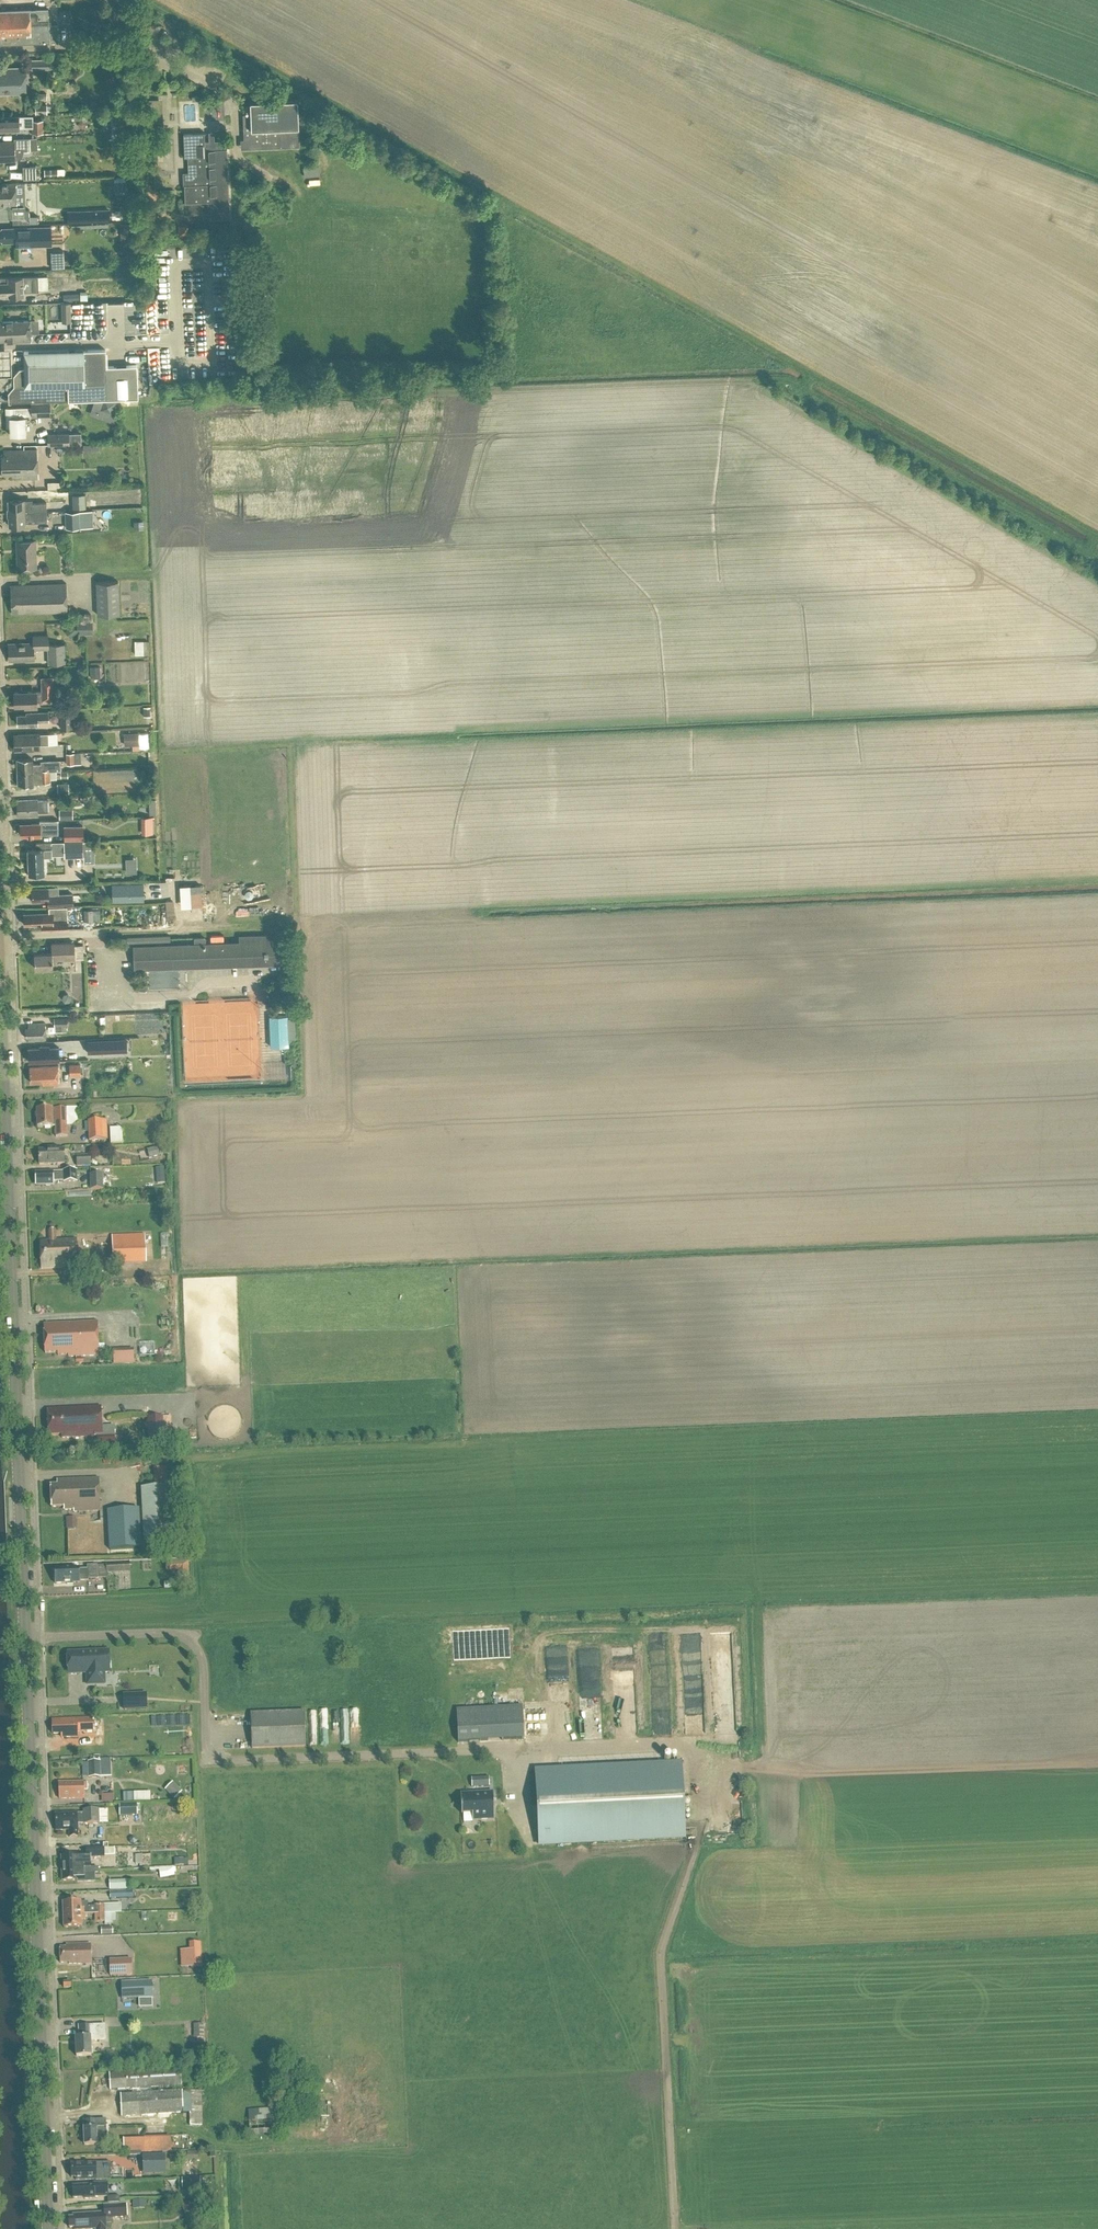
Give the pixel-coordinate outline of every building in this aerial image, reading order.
[(48,23),(48,8),(0,10),(0,43),(58,40),(57,23),(48,23)] [(32,68),(58,67),(58,58),(31,59),(32,68)] [(1,72),(0,72),(0,93),(26,92),(25,68),(26,68),(26,67),(1,68),(1,72)] [(289,147),(288,137),(300,136),(297,99),(249,101),(250,113),(241,113),(243,149),(289,147)] [(47,111),(47,102),(36,102),(36,112),(47,111)] [(0,116),(0,129),(3,129),(6,131),(9,131),(11,129),(20,128),(20,126),(32,126),(32,132),(43,131),(42,118),(33,118),(33,114),(0,116)] [(112,115),(113,132),(125,131),(124,115),(112,115)] [(185,185),(183,186),(184,202),(181,203),(182,215),(212,214),(212,219),(230,219),(227,148),(221,148),(221,139),(214,139),(213,136),(208,136),(208,140),(204,140),(204,131),(183,132),(184,157),(187,156),(187,172),(185,173),(185,185)] [(13,140),(0,141),(0,159),(15,159),(14,146),(24,146),(25,149),(31,148),(30,136),(13,137),(13,140)] [(33,176),(32,163),(18,164),(19,177),(33,176)] [(0,184),(0,203),(4,203),(4,204),(24,204),(23,186),(44,186),(44,181),(15,182),(15,183),(2,183),(2,184),(0,184)] [(108,220),(107,207),(66,210),(66,223),(108,220)] [(0,227),(0,239),(2,239),(2,241),(17,241),(17,238),(30,237),(30,235),(39,235),(39,244),(55,244),(54,234),(40,235),(40,226),(0,227)] [(50,253),(36,254),(37,267),(51,266),(50,253)] [(0,282),(0,292),(9,292),(9,295),(23,295),(22,289),(48,288),(48,275),(0,277),(0,282)] [(68,301),(57,301),(57,320),(68,320),(68,301)] [(29,320),(0,321),(0,339),(12,338),(13,340),(30,340),(30,333),(40,333),(39,320),(29,320)] [(106,349),(24,352),(24,367),(19,367),(14,374),(14,384),(8,391),(9,401),(31,400),(47,399),(50,399),(116,396),(116,388),(107,389),(106,349)] [(0,350),(0,377),(11,376),(9,350),(0,350)] [(99,409),(113,414),(117,402),(103,397),(99,409)] [(50,399),(47,399),(31,400),(31,404),(6,405),(7,426),(11,426),(11,433),(27,432),(26,413),(32,413),(32,415),(51,414),(50,399)] [(81,431),(49,432),(49,444),(63,444),(63,445),(69,445),(68,444),(71,444),(71,442),(81,442),(81,431)] [(0,454),(0,472),(0,473),(14,473),(14,476),(22,476),(22,477),(40,477),(39,448),(6,450),(6,454),(0,454)] [(84,492),(69,493),(70,507),(84,506),(84,492)] [(47,501),(25,502),(25,498),(9,499),(9,512),(47,510),(47,501)] [(48,520),(47,510),(9,512),(10,525),(26,524),(26,521),(48,520)] [(92,510),(66,511),(66,527),(90,526),(90,516),(92,516),(92,510)] [(36,539),(16,540),(17,568),(37,567),(36,539)] [(96,581),(97,614),(120,613),(119,580),(96,581)] [(11,584),(12,613),(68,611),(66,582),(11,584)] [(79,629),(74,623),(65,630),(70,636),(79,629)] [(8,660),(35,658),(34,647),(48,647),(48,662),(65,662),(65,642),(48,643),(48,634),(33,634),(33,639),(7,640),(8,660)] [(132,652),(147,653),(147,639),(132,639),(132,652)] [(88,665),(89,677),(98,676),(98,665),(88,665)] [(53,675),(41,676),(41,690),(14,691),(14,700),(16,700),(17,705),(25,705),(25,707),(36,706),(36,701),(42,701),(42,699),(54,699),(53,675)] [(77,726),(76,709),(72,709),(72,708),(60,708),(60,727),(73,727),(73,726),(77,726)] [(25,713),(17,713),(17,715),(15,717),(15,720),(18,722),(18,723),(29,723),(30,724),(38,724),(38,720),(48,720),(48,711),(25,712),(25,713)] [(138,743),(137,730),(120,732),(121,745),(138,743)] [(48,732),(14,733),(15,749),(40,748),(40,743),(49,743),(48,732)] [(80,751),(73,751),(74,752),(66,752),(67,763),(81,762),(80,751)] [(42,762),(32,762),(32,758),(17,758),(17,772),(57,770),(57,769),(50,769),(60,768),(60,758),(42,759),(42,762)] [(51,781),(51,777),(57,777),(57,770),(17,772),(18,783),(33,783),(33,782),(51,781)] [(70,791),(69,781),(58,782),(58,791),(70,791)] [(147,813),(155,813),(154,797),(146,798),(147,813)] [(48,798),(18,799),(19,802),(16,802),(17,812),(21,812),(21,816),(37,815),(37,810),(48,810),(48,798)] [(58,808),(59,818),(72,817),(72,808),(58,808)] [(140,815),(141,833),(151,833),(150,815),(140,815)] [(20,824),(20,834),(29,834),(29,836),(40,835),(40,833),(43,833),(49,832),(49,828),(58,828),(57,819),(39,820),(39,822),(31,822),(31,824),(20,824)] [(63,825),(63,839),(83,838),(82,824),(63,825)] [(63,841),(63,857),(82,856),(81,840),(63,841)] [(26,849),(27,865),(27,875),(44,874),(43,864),(43,848),(50,848),(50,842),(36,842),(36,848),(26,849)] [(135,871),(135,857),(123,857),(122,871),(135,871)] [(107,882),(108,901),(142,899),(141,881),(107,882)] [(176,884),(177,906),(199,905),(198,883),(176,884)] [(58,905),(61,905),(61,904),(73,904),(73,897),(60,897),(60,896),(58,896),(58,894),(48,895),(48,887),(31,888),(32,900),(48,900),(48,906),(58,905)] [(173,919),(173,899),(164,899),(164,919),(173,919)] [(43,913),(43,912),(24,912),(24,924),(42,923),(42,929),(68,928),(67,906),(53,907),(53,912),(43,913)] [(264,958),(279,957),(279,940),(272,940),(272,935),(260,935),(260,941),(260,942),(134,946),(135,967),(264,963),(264,958)] [(52,967),(52,959),(75,958),(75,941),(51,942),(52,952),(34,952),(35,967),(52,967)] [(270,1015),(272,1046),(290,1045),(290,1037),(296,1037),(295,1017),(289,1017),(289,1014),(270,1015)] [(28,1027),(25,1027),(26,1037),(29,1037),(29,1040),(46,1039),(46,1023),(28,1023),(28,1027)] [(118,1038),(87,1040),(88,1052),(118,1050),(127,1050),(127,1038),(118,1038)] [(29,1061),(59,1059),(59,1046),(49,1046),(49,1045),(40,1045),(40,1047),(28,1047),(29,1061)] [(81,1074),(81,1063),(70,1063),(70,1074),(81,1074)] [(58,1065),(29,1066),(30,1081),(43,1081),(43,1084),(58,1083),(58,1065)] [(52,1129),(52,1128),(55,1128),(55,1139),(66,1139),(65,1110),(36,1111),(37,1129),(52,1129)] [(107,1140),(106,1121),(88,1122),(89,1141),(107,1140)] [(112,1146),(123,1146),(123,1132),(112,1132),(112,1146)] [(48,1151),(39,1151),(39,1166),(64,1165),(64,1150),(58,1150),(58,1148),(48,1149),(48,1151)] [(90,1168),(90,1156),(76,1156),(76,1168),(90,1168)] [(163,1184),(163,1169),(154,1168),(153,1184),(163,1184)] [(63,1172),(63,1173),(35,1174),(35,1184),(38,1183),(38,1186),(45,1186),(45,1188),(53,1188),(53,1183),(63,1183),(63,1184),(77,1183),(77,1172),(63,1172)] [(103,1191),(103,1176),(90,1176),(90,1192),(103,1191)] [(49,1243),(40,1243),(41,1270),(77,1269),(76,1242),(56,1243),(56,1231),(49,1231),(49,1243)] [(145,1236),(112,1237),(113,1266),(146,1265),(145,1236)] [(96,1324),(44,1326),(45,1355),(57,1354),(57,1357),(68,1357),(68,1359),(98,1358),(96,1324)] [(109,1365),(132,1365),(131,1351),(108,1352),(109,1365)] [(100,1410),(48,1412),(49,1438),(62,1437),(62,1440),(96,1439),(97,1449),(114,1448),(114,1435),(101,1436),(100,1410)] [(164,1441),(163,1418),(147,1419),(148,1441),(164,1441)] [(164,1482),(163,1468),(151,1469),(152,1483),(164,1482)] [(56,1482),(57,1487),(50,1487),(51,1510),(63,1510),(64,1512),(73,1511),(73,1514),(100,1513),(98,1481),(56,1482)] [(167,1488),(141,1490),(144,1545),(170,1543),(167,1488)] [(139,1510),(108,1512),(110,1552),(141,1550),(139,1510)] [(64,1518),(64,1529),(74,1529),(73,1518),(64,1518)] [(188,1561),(162,1561),(162,1571),(179,1571),(179,1579),(187,1579),(188,1561)] [(107,1567),(104,1567),(88,1567),(88,1571),(78,1572),(78,1570),(53,1570),(54,1586),(79,1585),(79,1583),(88,1582),(88,1580),(104,1580),(108,1580),(108,1574),(130,1573),(130,1563),(107,1564),(107,1567)] [(108,1653),(68,1655),(69,1675),(87,1674),(87,1685),(99,1685),(98,1674),(99,1674),(109,1673),(108,1653)] [(132,1695),(133,1702),(126,1702),(126,1710),(144,1709),(143,1694),(132,1695)] [(522,1706),(456,1710),(457,1744),(469,1743),(468,1743),(524,1740),(522,1706)] [(304,1713),(250,1715),(252,1750),(306,1748),(304,1713)] [(93,1719),(86,1719),(86,1721),(77,1721),(77,1720),(52,1721),(53,1735),(61,1735),(61,1739),(78,1738),(78,1732),(93,1732),(93,1719)] [(100,1762),(87,1763),(88,1779),(101,1779),(100,1762)] [(536,1773),(539,1847),(683,1840),(679,1765),(536,1773)] [(486,1777),(468,1778),(468,1788),(486,1787),(486,1777)] [(86,1783),(60,1784),(60,1800),(86,1800),(86,1783)] [(174,1785),(167,1793),(175,1801),(183,1794),(174,1785)] [(494,1820),(493,1794),(460,1796),(461,1815),(472,1815),(472,1821),(494,1820)] [(110,1802),(110,1795),(99,1795),(99,1803),(110,1802)] [(119,1805),(120,1816),(137,1816),(137,1804),(119,1805)] [(56,1831),(67,1831),(70,1831),(70,1838),(78,1838),(77,1825),(99,1825),(99,1811),(83,1811),(84,1814),(77,1814),(77,1812),(56,1813),(56,1831)] [(86,1857),(62,1858),(62,1871),(98,1869),(98,1868),(92,1869),(91,1859),(105,1859),(105,1849),(93,1849),(86,1849),(86,1857)] [(174,1875),(172,1867),(156,1870),(158,1878),(174,1875)] [(98,1869),(62,1871),(63,1882),(84,1881),(84,1883),(95,1883),(95,1874),(99,1874),(99,1871),(98,1871),(98,1869)] [(128,1891),(127,1882),(110,1883),(110,1892),(128,1891)] [(63,1903),(64,1916),(85,1916),(85,1915),(95,1915),(116,1914),(119,1914),(119,1905),(95,1906),(95,1907),(88,1908),(88,1909),(81,1909),(81,1903),(63,1903)] [(116,1914),(95,1915),(96,1924),(105,1923),(105,1925),(113,1925),(113,1923),(116,1923),(116,1914)] [(82,1921),(85,1921),(85,1916),(64,1916),(64,1929),(82,1928),(82,1921)] [(201,1944),(190,1945),(191,1970),(202,1970),(201,1944)] [(69,1949),(60,1949),(61,1964),(70,1963),(70,1965),(91,1965),(91,1946),(69,1946),(69,1949)] [(131,1960),(109,1961),(110,1977),(132,1976),(131,1960)] [(117,1999),(149,1999),(149,1981),(117,1982),(117,1999)] [(80,2028),(80,2040),(76,2040),(77,2058),(93,2057),(92,2042),(106,2041),(105,2026),(80,2028)] [(204,2039),(204,2026),(195,2026),(195,2039),(204,2039)] [(138,2094),(120,2095),(121,2118),(190,2114),(191,2128),(202,2127),(200,2092),(182,2093),(182,2092),(150,2093),(150,2089),(182,2087),(181,2071),(111,2075),(112,2091),(138,2090),(138,2094)] [(249,2112),(250,2137),(282,2135),(280,2109),(249,2112)] [(84,2121),(84,2130),(84,2146),(97,2146),(96,2121),(84,2121)] [(171,2138),(123,2139),(124,2154),(171,2152),(171,2138)] [(165,2156),(143,2157),(143,2171),(143,2175),(165,2174),(165,2170),(165,2156)] [(110,2163),(71,2164),(71,2179),(76,2179),(76,2181),(95,2181),(95,2182),(111,2181),(110,2163)] [(94,2184),(94,2186),(73,2187),(74,2199),(83,2198),(85,2201),(95,2200),(95,2199),(108,2198),(107,2184),(94,2184)] [(69,2219),(69,2228),(106,2228),(105,2220),(126,2219),(126,2206),(104,2207),(104,2214),(73,2216),(73,2219),(69,2219)]
